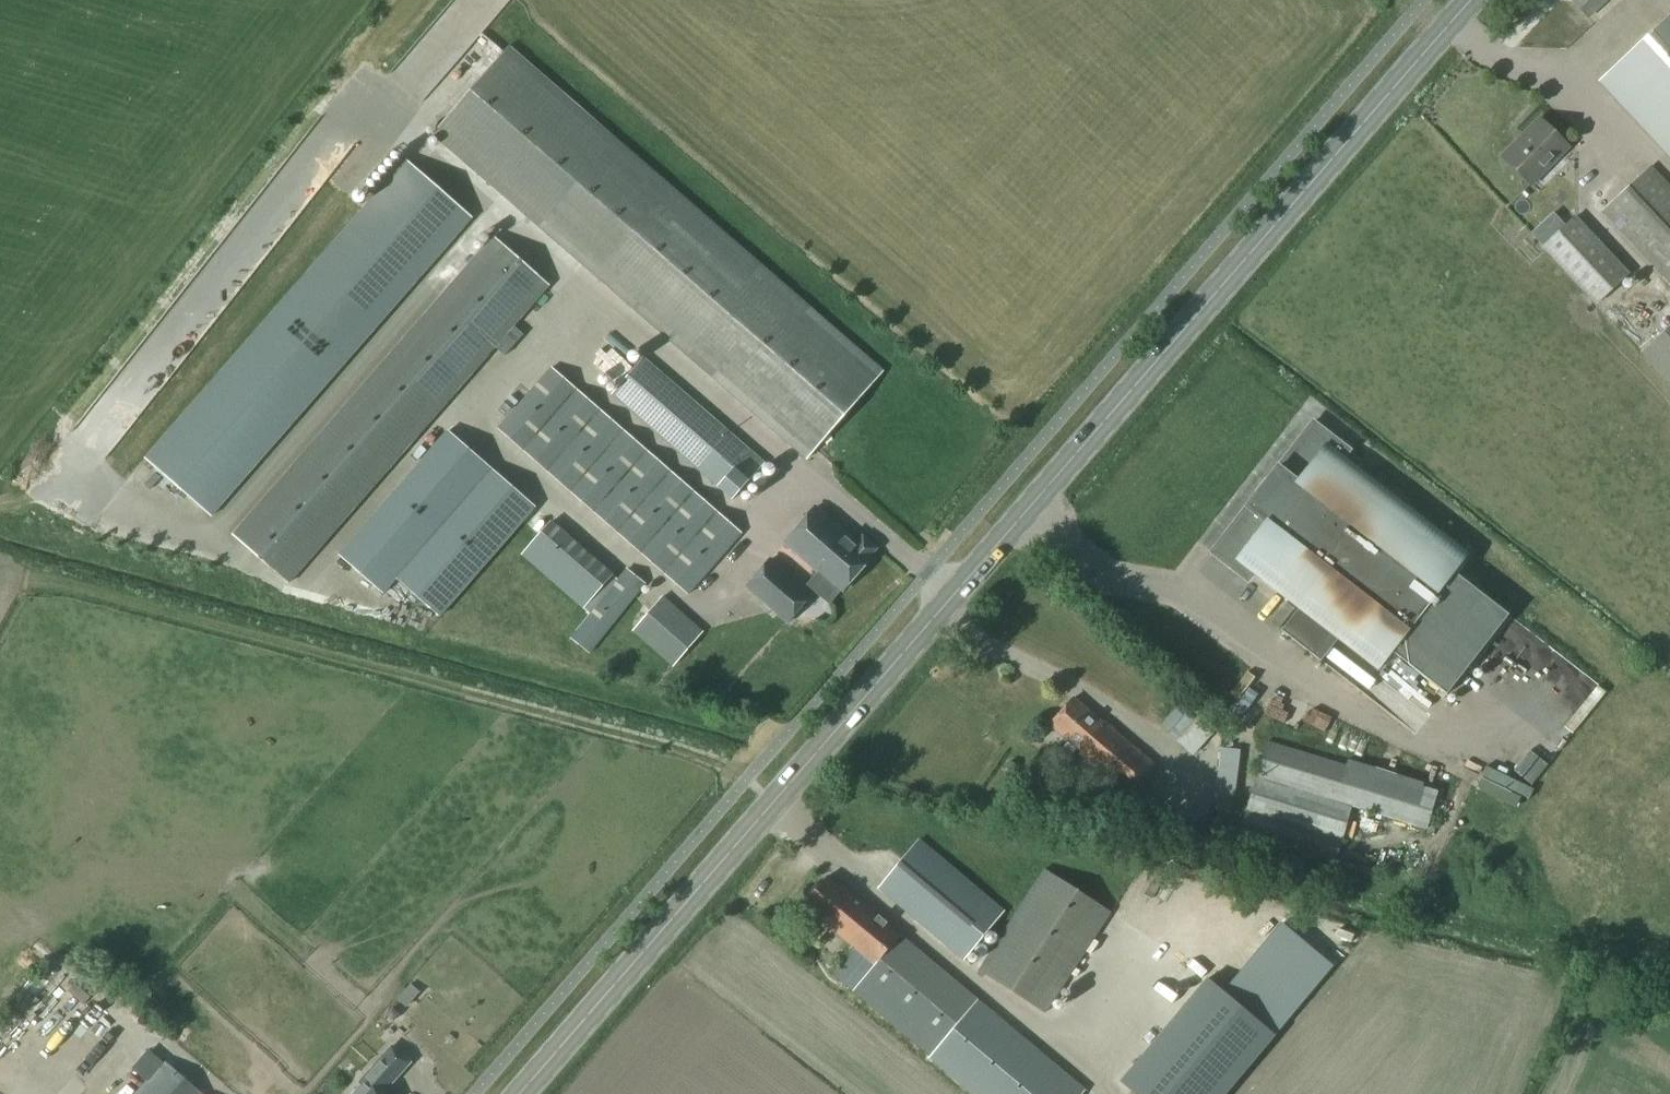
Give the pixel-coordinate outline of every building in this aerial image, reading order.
[(1572,3),(1584,16),(1601,0),(1575,0),(1572,3)] [(1600,81),(1669,157),(1669,16),(1600,81)] [(805,459),(882,371),(507,45),(432,134),(805,459)] [(1531,186),(1568,148),(1539,120),(1502,158),(1531,186)] [(473,220),(406,163),(148,464),(214,521),(473,220)] [(1669,286),(1669,186),(1651,166),(1602,212),(1669,286)] [(1596,305),(1628,276),(1575,218),(1543,248),(1596,305)] [(236,540),(292,588),(550,287),(494,239),(236,540)] [(1641,354),(1669,386),(1669,327),(1641,354)] [(610,397),(732,503),(766,464),(644,358),(610,397)] [(548,373),(496,435),(688,597),(741,535),(548,373)] [(1343,458),(1348,451),(1312,423),(1210,553),(1246,581),(1251,574),(1296,609),(1279,631),(1319,662),(1336,640),(1375,671),(1390,652),(1445,695),(1507,616),(1452,573),(1467,554),(1343,458)] [(396,579),(489,473),(447,436),(340,557),(382,594),(396,579)] [(440,618),(533,512),(489,473),(396,579),(440,618)] [(870,559),(877,550),(862,537),(857,543),(815,508),(785,544),(818,572),(820,570),(844,591),(870,559)] [(522,555),(583,609),(612,576),(550,522),(522,555)] [(744,587),(788,626),(814,596),(770,558),(744,587)] [(1179,576),(1186,584),(1199,572),(1192,564),(1179,576)] [(570,640),(591,654),(645,585),(626,569),(570,640)] [(632,633),(673,669),(704,633),(664,597),(632,633)] [(1229,687),(1210,710),(1220,718),(1239,695),(1229,687)] [(1077,753),(1129,798),(1156,766),(1104,722),(1103,724),(1073,699),(1050,726),(1079,751),(1077,753)] [(1160,727),(1193,755),(1215,730),(1182,701),(1160,727)] [(1352,807),(1426,830),(1439,792),(1267,742),(1239,833),(1333,862),(1352,807)] [(1215,805),(1232,807),(1238,751),(1221,749),(1215,805)] [(1005,801),(1022,806),(1024,795),(1008,791),(1005,801)] [(1202,829),(1203,830),(1204,826),(1163,807),(1153,827),(1193,848),(1202,829)] [(1005,912),(920,840),(878,889),(963,961),(1005,912)] [(1045,871),(979,971),(1045,1014),(1110,914),(1045,871)] [(803,906),(852,948),(831,974),(930,1056),(929,1058),(972,1093),(1083,1093),(1085,1092),(827,877),(803,906)] [(1281,925),(1223,994),(1274,1036),(1332,967),(1281,925)] [(1206,980),(1120,1082),(1134,1093),(1226,1093),(1274,1036),(1223,994),(1206,980)] [(1114,1036),(1108,1052),(1121,1057),(1126,1040),(1114,1036)] [(411,1063),(393,1047),(361,1084),(364,1086),(357,1093),(388,1093),(385,1092),(411,1063)] [(165,1060),(135,1093),(204,1093),(165,1060)]
